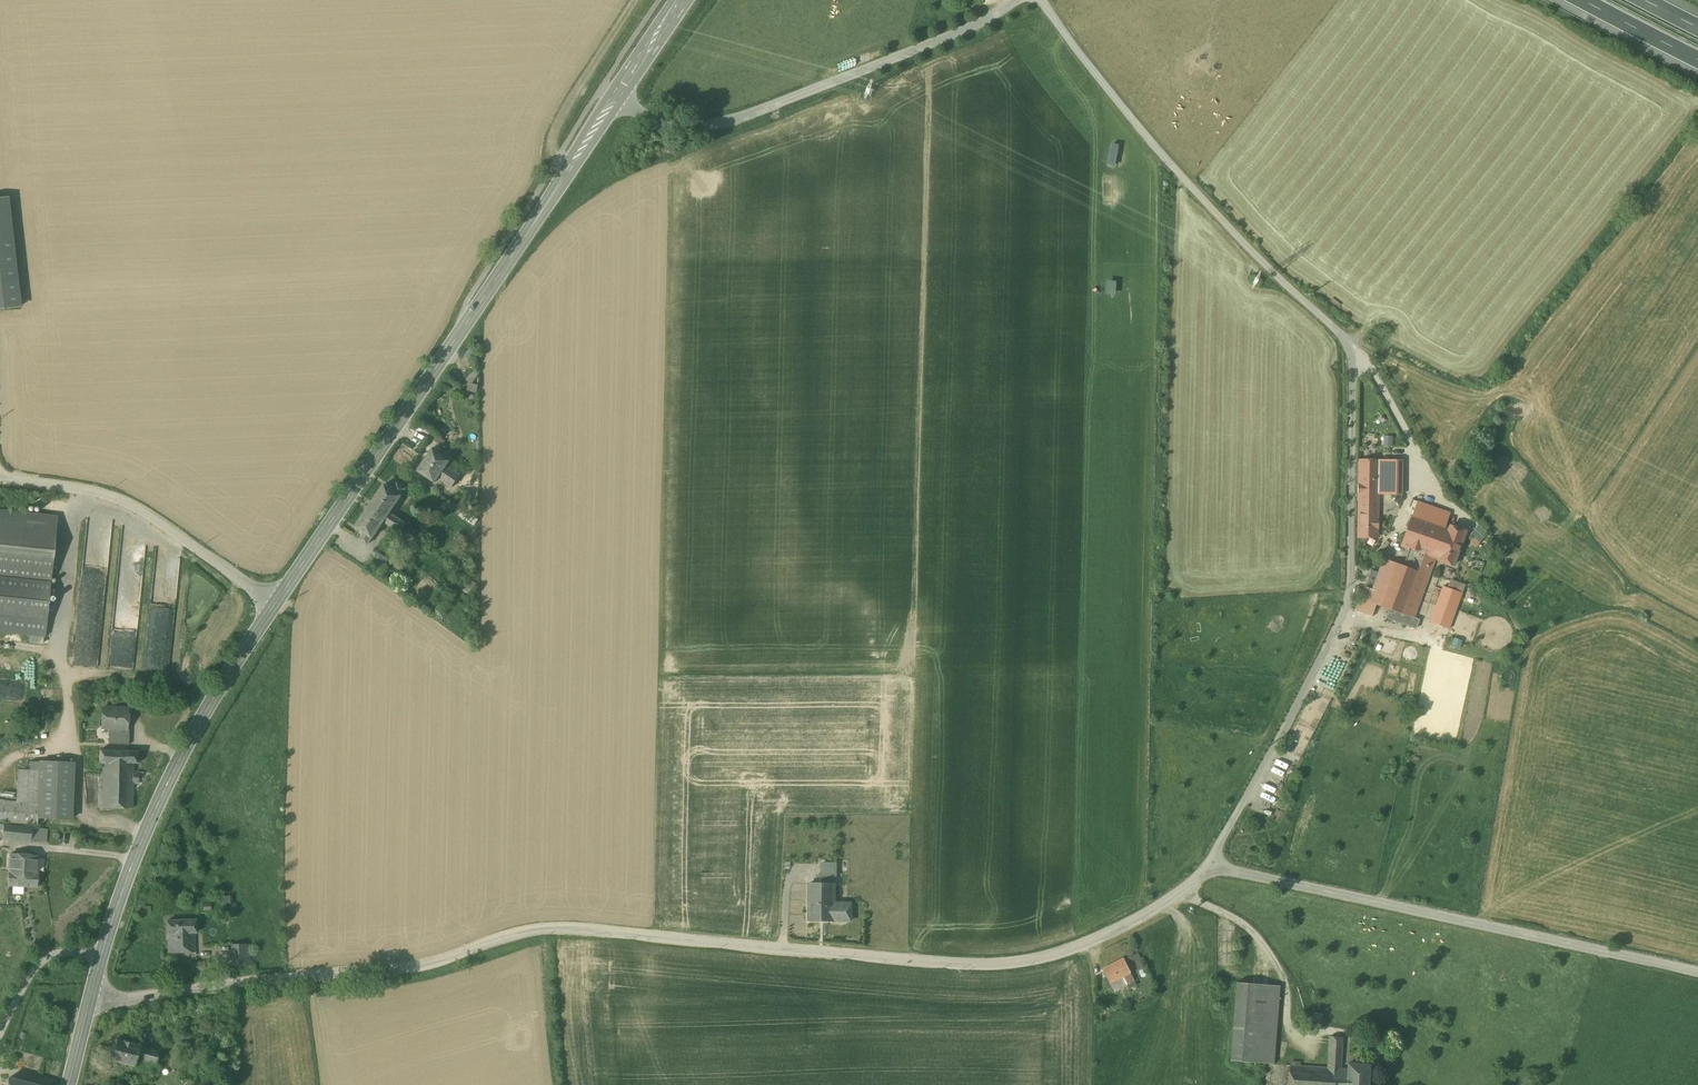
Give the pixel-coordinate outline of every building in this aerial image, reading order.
[(19,307),(8,198),(0,199),(0,309),(19,307)] [(1070,243),(1071,230),(1059,230),(1059,243),(1070,243)] [(1134,277),(1141,273),(1131,253),(1124,256),(1134,277)] [(471,348),(464,357),(469,361),(476,351),(471,348)] [(473,372),(467,379),(472,382),(477,375),(473,372)] [(478,386),(469,384),(468,391),(477,393),(478,386)] [(1384,436),(1385,446),(1392,446),(1392,435),(1384,436)] [(447,444),(439,439),(437,443),(444,448),(447,444)] [(449,461),(432,450),(425,460),(442,472),(446,466),(449,461)] [(442,472),(425,460),(418,471),(435,483),(438,478),(442,472)] [(1402,461),(1380,460),(1379,461),(1378,493),(1378,494),(1401,495),(1402,461)] [(1379,461),(1360,461),(1359,493),(1378,493),(1379,461)] [(460,475),(446,466),(442,472),(456,481),(460,475)] [(456,481),(442,472),(438,478),(452,488),(456,481)] [(405,489),(397,484),(393,491),(401,496),(405,489)] [(393,491),(384,485),(377,496),(393,507),(401,496),(393,491)] [(1378,493),(1359,493),(1358,537),(1377,538),(1378,494),(1378,493)] [(466,495),(459,505),(466,510),(472,500),(466,495)] [(393,507),(377,496),(370,506),(386,517),(389,513),(393,507)] [(1450,513),(1418,502),(1413,517),(1436,525),(1445,528),(1450,513)] [(386,517),(370,506),(363,516),(379,528),(383,522),(386,517)] [(0,509),(0,632),(45,637),(57,515),(0,509)] [(478,520),(463,509),(460,515),(475,525),(478,520)] [(406,525),(389,513),(386,517),(403,529),(406,525)] [(379,528),(363,516),(356,527),(372,538),(379,528)] [(403,529),(386,517),(383,522),(400,533),(403,529)] [(1436,525),(1413,517),(1406,536),(1403,546),(1426,554),(1436,525)] [(1445,528),(1436,525),(1426,554),(1430,555),(1436,557),(1439,559),(1438,561),(1454,566),(1466,531),(1451,526),(1449,530),(1445,528)] [(1479,525),(1470,535),(1480,543),(1488,533),(1479,525)] [(372,538),(364,533),(360,539),(367,545),(372,538)] [(1400,534),(1396,544),(1403,546),(1406,536),(1400,534)] [(389,559),(378,552),(375,557),(385,565),(389,559)] [(1419,573),(1403,615),(1412,619),(1436,557),(1430,555),(1426,554),(1419,573)] [(1374,591),(1369,603),(1376,605),(1379,606),(1395,564),(1385,560),(1374,591)] [(1419,573),(1395,564),(1379,606),(1403,615),(1419,573)] [(478,585),(471,580),(463,591),(470,596),(478,585)] [(1465,586),(1451,580),(1448,589),(1462,594),(1465,586)] [(1444,587),(1430,622),(1448,629),(1450,625),(1455,612),(1462,594),(1448,589),(1444,587)] [(1365,588),(1357,612),(1372,618),(1376,605),(1369,603),(1374,591),(1365,588)] [(431,600),(414,589),(409,596),(419,603),(426,607),(431,600)] [(1472,618),(1455,612),(1450,625),(1466,632),(1472,618)] [(1481,621),(1472,618),(1466,632),(1473,634),(1474,631),(1477,632),(1481,621)] [(127,709),(102,708),(101,728),(109,729),(126,729),(127,709)] [(126,729),(109,729),(108,744),(128,745),(128,729),(126,729)] [(138,754),(99,752),(99,764),(103,764),(133,765),(137,766),(138,754)] [(74,764),(40,762),(40,770),(38,818),(72,819),(74,764)] [(133,765),(103,764),(101,801),(132,802),(133,784),(149,785),(151,774),(132,773),(133,765)] [(0,800),(0,822),(38,826),(38,818),(40,770),(19,770),(17,802),(0,800)] [(32,828),(3,825),(2,839),(3,839),(30,842),(30,840),(32,828)] [(48,830),(32,828),(30,840),(46,842),(48,830)] [(37,858),(12,856),(11,871),(36,877),(37,858)] [(837,863),(824,863),(823,876),(823,877),(831,877),(837,877),(837,863)] [(36,877),(11,871),(8,871),(7,886),(36,889),(38,877),(36,877)] [(821,884),(809,884),(809,921),(835,921),(835,918),(835,903),(835,884),(831,884),(821,884)] [(851,903),(835,903),(835,918),(851,918),(851,903)] [(196,921),(167,922),(167,933),(169,933),(193,933),(196,932),(196,921)] [(193,933),(169,933),(169,953),(193,952),(193,933)] [(249,965),(248,943),(232,944),(233,965),(249,965)] [(1130,963),(1140,963),(1140,954),(1130,954),(1130,963)] [(1124,959),(1103,969),(1111,983),(1123,977),(1130,973),(1131,973),(1124,959)] [(205,963),(190,963),(190,972),(205,971),(205,963)] [(1130,973),(1123,977),(1127,985),(1134,981),(1130,973)] [(1280,986),(1267,985),(1237,983),(1231,1061),(1254,1063),(1274,1065),(1280,986)] [(1290,1065),(1288,1084),(1347,1084),(1348,1069),(1341,1068),(1344,1037),(1331,1036),(1328,1067),(1290,1065)] [(139,1046),(116,1040),(115,1041),(116,1042),(115,1044),(112,1046),(111,1049),(113,1052),(111,1061),(134,1066),(136,1059),(139,1046)] [(202,1048),(181,1044),(179,1055),(200,1059),(201,1057),(202,1048)] [(159,1051),(139,1046),(136,1059),(140,1060),(155,1064),(159,1051)] [(221,1051),(202,1048),(201,1057),(219,1061),(221,1051)] [(198,1060),(183,1058),(182,1066),(197,1068),(198,1060)] [(155,1064),(140,1060),(137,1070),(157,1075),(160,1065),(155,1064)] [(1348,1069),(1347,1084),(1369,1084),(1370,1066),(1349,1064),(1348,1069)] [(197,1068),(182,1066),(180,1080),(195,1082),(197,1068)]
